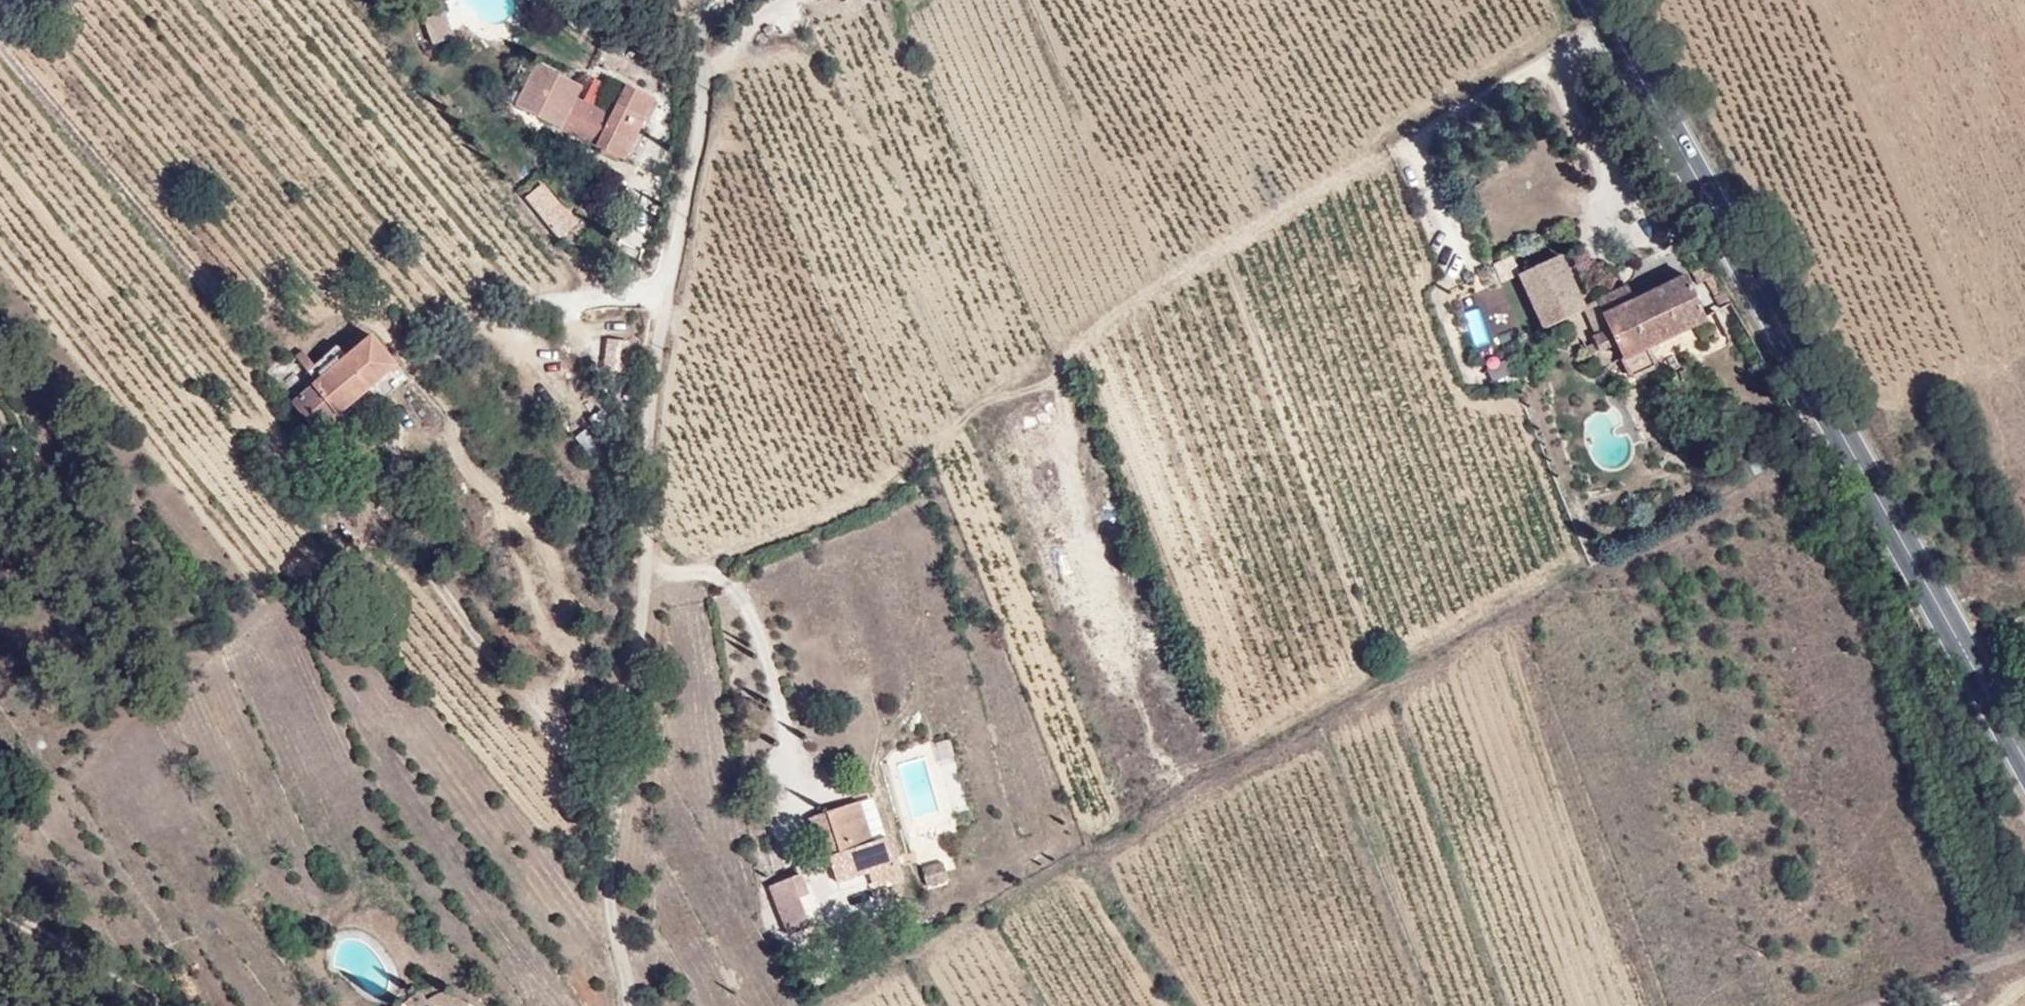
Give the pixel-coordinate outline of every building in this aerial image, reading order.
[(451,41),(439,13),(415,23),(427,51),(451,41)] [(572,94),(577,81),(532,62),(512,108),(576,135),(579,128),(592,134),(587,146),(620,159),(649,94),(619,79),(606,108),(572,94)] [(557,210),(537,186),(523,198),(543,222),(557,210)] [(1555,250),(1514,268),(1543,333),(1584,315),(1555,250)] [(1637,303),(1630,288),(1594,307),(1604,326),(1626,369),(1709,327),(1684,279),(1637,303)] [(1473,341),(1485,337),(1475,307),(1463,311),(1473,341)] [(322,427),(379,381),(343,339),(331,347),(327,344),(319,350),(322,354),(320,356),(310,345),(295,356),(290,351),(278,360),(289,375),(299,368),(305,373),(314,367),(322,377),(296,396),(322,427)] [(629,367),(631,342),(606,340),(604,365),(629,367)] [(1493,384),(1516,374),(1508,357),(1485,368),(1493,384)] [(850,840),(836,799),(789,817),(796,838),(802,836),(819,880),(850,869),(857,883),(878,875),(865,835),(850,840)] [(928,876),(922,858),(901,865),(906,882),(928,876)] [(779,894),(770,874),(754,882),(762,901),(758,905),(772,933),(793,921),(782,893),(779,894)] [(811,894),(799,900),(809,921),(821,915),(811,894)]
